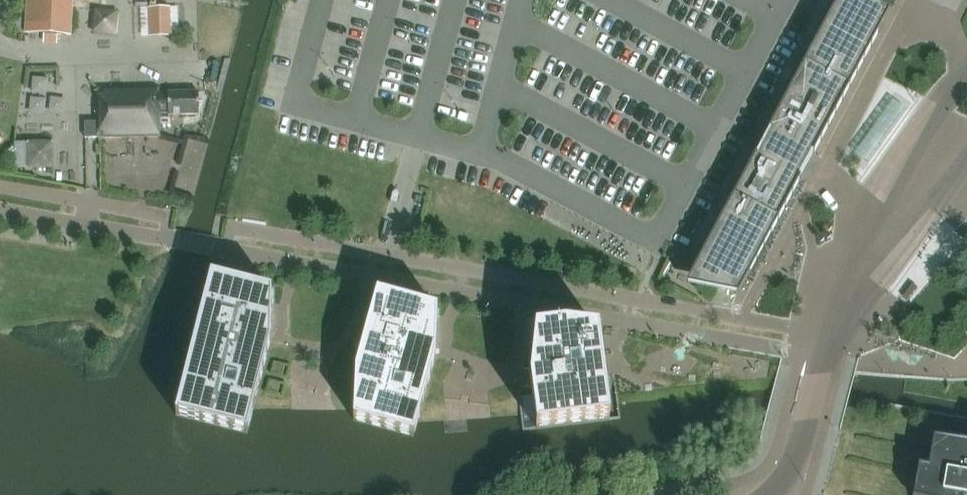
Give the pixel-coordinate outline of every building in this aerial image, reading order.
[(25,33),(44,34),(44,41),(56,42),(57,35),(71,36),(73,0),(27,0),(25,33)] [(685,285),(738,295),(800,179),(799,178),(812,154),(813,154),(890,11),(868,0),(837,0),(768,130),(768,131),(755,155),(691,274),(685,285)] [(149,8),(149,36),(170,35),(169,7),(149,8)] [(149,36),(149,8),(134,8),(135,36),(149,36)] [(108,12),(96,11),(94,22),(93,31),(114,34),(116,13),(108,12)] [(84,121),(84,138),(91,138),(102,138),(159,137),(158,113),(168,113),(168,115),(199,114),(198,92),(168,93),(158,93),(158,89),(97,90),(98,121),(90,121),(84,121)] [(889,93),(845,155),(863,168),(907,105),(889,93)] [(15,142),(15,168),(27,168),(32,167),(52,168),(53,144),(32,143),(28,142),(15,142)] [(219,277),(211,275),(175,415),(247,433),(253,408),(270,340),(271,303),(271,290),(241,283),(219,277)] [(356,368),(354,412),(354,420),(413,436),(417,422),(434,359),(436,317),(437,309),(376,293),(371,314),(368,323),(356,368)] [(532,394),(520,396),(522,408),(523,417),(524,428),(536,426),(536,428),(609,419),(607,403),(598,329),(565,325),(535,329),(530,379),(532,394)] [(933,438),(928,468),(918,467),(913,494),(966,494),(966,444),(933,438)]
